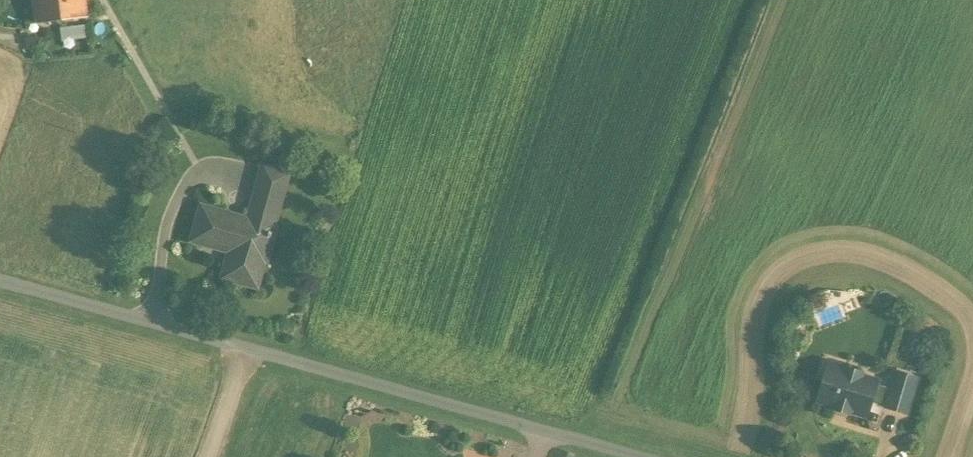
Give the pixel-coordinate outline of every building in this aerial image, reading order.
[(36,24),(88,17),(85,0),(33,0),(36,24)] [(248,219),(201,206),(192,239),(241,253),(233,279),(256,286),(263,259),(265,260),(275,226),(273,226),(287,173),(263,166),(248,219)] [(920,340),(912,338),(909,350),(916,352),(920,340)] [(859,372),(858,375),(845,371),(846,368),(844,368),(843,371),(828,366),(816,402),(832,406),(831,409),(833,410),(834,407),(847,411),(846,414),(848,415),(849,412),(865,416),(870,401),(885,405),(890,388),(875,384),(876,381),(860,376),(861,373),(859,372)] [(916,379),(895,373),(890,388),(885,405),(885,407),(906,413),(916,379)]
